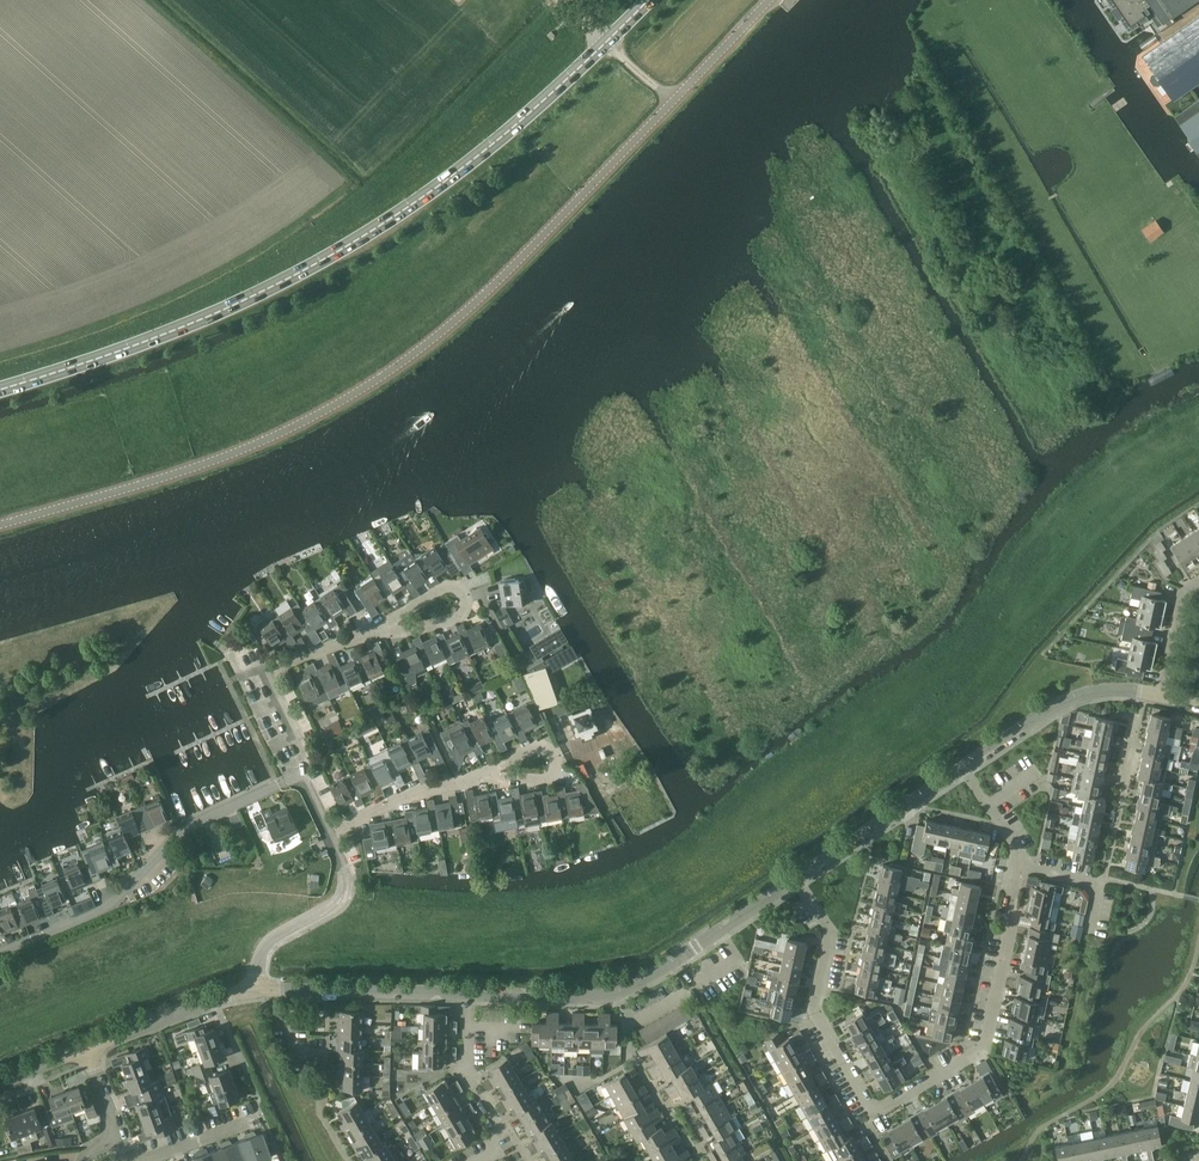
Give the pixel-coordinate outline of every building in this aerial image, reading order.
[(1127,30),(1151,14),(1159,25),(1172,16),(1161,0),(1107,0),(1127,30)] [(1172,16),(1195,0),(1161,0),(1172,16)] [(1189,88),(1198,81),(1198,16),(1143,55),(1154,72),(1150,74),(1149,79),(1153,84),(1158,85),(1162,83),(1173,99),(1189,88)] [(1155,35),(1140,45),(1144,52),(1159,41),(1155,35)] [(1198,101),(1175,116),(1198,150),(1198,102),(1198,101)] [(445,543),(444,544),(450,553),(451,552),(456,559),(463,554),(469,564),(494,548),(481,527),(461,539),(457,534),(445,542),(445,543)] [(1182,537),(1192,553),(1194,552),(1198,560),(1198,540),(1193,530),(1182,537)] [(1189,555),(1192,553),(1182,537),(1170,545),(1185,568),(1194,563),(1189,555)] [(435,547),(416,560),(426,576),(429,580),(433,586),(439,581),(435,575),(448,567),(452,574),(459,569),(449,553),(450,553),(444,544),(441,546),(446,553),(441,556),(435,547)] [(511,554),(517,550),(514,546),(508,549),(511,554)] [(398,600),(391,590),(404,582),(397,572),(394,566),(389,559),(370,571),(374,578),(385,594),(391,604),(398,600)] [(426,576),(416,560),(397,572),(404,582),(406,586),(407,588),(426,576)] [(331,572),(335,580),(340,576),(335,569),(331,572)] [(366,606),(385,594),(374,578),(355,590),(366,606)] [(505,628),(513,623),(503,606),(534,601),(530,578),(515,580),(514,578),(503,579),(504,582),(501,582),(503,593),(500,594),(501,600),(497,600),(490,604),(499,618),(505,628)] [(357,611),(340,584),(321,597),(332,613),(344,605),(351,615),(357,611)] [(1133,585),(1130,597),(1140,599),(1138,608),(1163,614),(1166,600),(1161,599),(1161,598),(1157,598),(1159,591),(1154,590),(1148,588),(1133,585)] [(321,597),(302,609),(313,625),(321,621),(323,620),(324,620),(326,621),(328,623),(329,625),(329,628),(329,629),(338,623),(332,613),(321,597)] [(313,625),(302,609),(298,603),(280,615),(292,635),(304,627),(309,635),(316,630),(313,626),(313,625)] [(1125,621),(1120,619),(1119,626),(1149,633),(1151,626),(1155,627),(1155,626),(1160,627),(1163,614),(1138,608),(1136,617),(1126,615),(1125,621)] [(296,640),(292,635),(280,615),(260,628),(269,641),(265,644),(270,651),(280,644),(277,640),(283,636),(290,646),(297,642),(296,640)] [(349,621),(343,625),(347,631),(353,627),(349,621)] [(463,622),(457,626),(462,637),(470,654),(490,644),(481,624),(467,630),(463,622)] [(1131,641),(1129,650),(1154,656),(1157,642),(1152,641),(1152,640),(1148,639),(1149,633),(1119,626),(1117,632),(1122,633),(1121,638),(1131,641)] [(568,640),(564,634),(560,628),(530,647),(538,659),(568,640)] [(324,630),(318,634),(323,640),(328,637),(324,630)] [(251,631),(247,634),(252,643),(257,640),(251,631)] [(301,636),(296,640),(297,642),(300,647),(306,643),(301,636)] [(449,663),(470,654),(462,637),(442,646),(447,657),(446,657),(449,663)] [(426,667),(446,657),(447,657),(442,646),(438,639),(418,649),(426,667)] [(376,654),(363,661),(371,679),(392,669),(378,640),(371,644),(376,654)] [(531,673),(527,675),(542,705),(555,700),(547,675),(580,655),(572,642),(544,660),(529,669),(531,673)] [(502,643),(495,646),(498,651),(504,648),(502,643)] [(416,672),(426,667),(418,649),(404,655),(399,644),(392,648),(405,676),(410,686),(416,683),(416,672)] [(356,664),(343,670),(348,682),(350,688),(350,689),(371,679),(363,661),(358,650),(351,653),(356,664)] [(1151,669),(1154,656),(1129,650),(1127,659),(1117,657),(1114,669),(1140,675),(1142,668),(1145,668),(1151,669)] [(531,663),(524,652),(513,660),(520,671),(531,663)] [(330,663),(317,669),(328,692),(330,698),(350,688),(348,682),(343,670),(334,653),(327,656),(330,663)] [(310,672),(296,678),(307,701),(310,700),(318,703),(330,698),(328,692),(317,669),(314,662),(307,666),(310,672)] [(516,686),(523,682),(520,675),(512,678),(516,686)] [(474,692),(470,685),(466,683),(462,685),(465,692),(470,694),(474,692)] [(483,697),(481,692),(474,695),(477,703),(482,700),(483,697)] [(458,701),(455,695),(449,698),(452,704),(458,701)] [(449,698),(443,700),(447,709),(453,706),(452,704),(449,698)] [(529,724),(536,721),(528,703),(517,708),(507,713),(516,730),(518,735),(521,741),(528,738),(525,731),(529,729),(529,724)] [(598,727),(590,704),(568,712),(576,735),(598,727)] [(368,719),(376,716),(372,707),(364,711),(368,719)] [(398,717),(393,708),(383,714),(388,723),(398,717)] [(1062,716),(1061,722),(1067,724),(1071,711),(1062,716)] [(1148,723),(1148,725),(1181,733),(1182,727),(1170,724),(1171,717),(1151,712),(1149,723),(1148,723)] [(507,713),(487,723),(492,733),(500,751),(507,748),(504,741),(511,738),(509,734),(516,730),(507,713)] [(1094,722),(1092,729),(1112,733),(1114,726),(1113,724),(1114,720),(1088,714),(1087,720),(1094,722)] [(470,723),(468,718),(461,722),(474,749),(477,754),(484,750),(481,744),(488,741),(485,736),(492,733),(487,723),(484,716),(470,723)] [(378,727),(374,719),(367,722),(371,731),(378,727)] [(468,752),(474,749),(461,722),(441,732),(443,736),(459,770),(460,769),(459,767),(460,765),(465,762),(462,757),(464,752),(467,751),(468,752)] [(1058,735),(1064,736),(1065,736),(1068,724),(1067,724),(1061,722),(1060,727),(1058,735)] [(329,738),(344,732),(341,725),(326,731),(329,738)] [(1148,728),(1146,738),(1171,744),(1179,745),(1180,738),(1181,733),(1148,725),(1147,728),(1148,728)] [(449,770),(429,729),(408,738),(417,756),(422,754),(423,754),(426,756),(429,755),(433,757),(441,773),(449,770)] [(1084,734),(1082,740),(1108,745),(1109,742),(1111,741),(1112,733),(1092,729),(1091,736),(1084,734)] [(340,748),(345,746),(340,735),(335,737),(340,748)] [(408,738),(388,748),(399,770),(412,763),(419,780),(427,776),(417,756),(408,738)] [(1143,748),(1142,751),(1169,756),(1174,758),(1175,752),(1170,751),(1171,744),(1146,738),(1144,748),(1143,748)] [(1077,739),(1076,744),(1088,747),(1087,754),(1107,758),(1109,751),(1108,749),(1108,745),(1082,740),(1077,739)] [(398,787),(405,783),(399,770),(388,748),(367,758),(370,765),(371,764),(381,785),(387,781),(386,779),(393,776),(398,787)] [(1190,760),(1198,762),(1198,761),(1198,750),(1195,749),(1193,748),(1192,754),(1190,760)] [(1143,753),(1140,763),(1166,769),(1169,756),(1142,751),(1142,753),(1143,753)] [(1105,766),(1107,758),(1087,754),(1085,761),(1078,759),(1077,765),(1103,771),(1104,767),(1105,766)] [(1056,771),(1058,761),(1052,760),(1050,769),(1056,771)] [(1197,769),(1198,762),(1190,760),(1188,767),(1197,769)] [(1163,782),(1163,781),(1166,769),(1140,763),(1138,773),(1137,773),(1137,776),(1143,778),(1163,782)] [(375,790),(378,796),(385,793),(381,785),(371,764),(370,765),(351,774),(361,796),(375,790)] [(1077,765),(1074,778),(1101,784),(1103,776),(1102,774),(1103,771),(1077,765)] [(1048,780),(1055,781),(1056,774),(1050,773),(1048,780)] [(358,806),(364,803),(361,796),(351,774),(330,784),(341,806),(354,800),(358,806)] [(1071,791),(1078,792),(1079,791),(1098,795),(1098,793),(1100,791),(1101,784),(1074,778),(1071,791)] [(1170,783),(1163,781),(1163,782),(1143,778),(1142,780),(1143,780),(1141,790),(1161,794),(1162,787),(1168,788),(1170,783)] [(1189,778),(1187,787),(1194,788),(1196,779),(1189,778)] [(556,786),(558,793),(562,817),(585,813),(600,812),(590,792),(581,793),(580,789),(572,790),(573,791),(566,792),(564,785),(556,786)] [(519,786),(511,787),(512,795),(517,818),(518,824),(525,823),(525,825),(540,823),(540,821),(534,790),(527,792),(527,794),(520,795),(519,786)] [(1054,787),(1052,796),(1058,797),(1059,793),(1065,795),(1066,790),(1054,787)] [(1192,797),(1194,788),(1187,787),(1185,795),(1192,797)] [(542,789),(534,790),(540,821),(562,817),(558,793),(543,796),(542,789)] [(493,815),(494,822),(517,818),(512,795),(505,796),(505,798),(498,800),(497,790),(489,792),(489,796),(493,815)] [(1138,800),(1137,802),(1170,809),(1171,804),(1159,802),(1161,794),(1141,790),(1139,800),(1138,800)] [(1077,797),(1084,799),(1083,806),(1103,810),(1105,803),(1104,801),(1103,801),(1104,797),(1098,795),(1079,791),(1078,792),(1077,797)] [(471,819),(493,815),(489,796),(467,801),(471,819)] [(420,808),(414,809),(418,834),(440,830),(435,805),(434,798),(426,800),(429,812),(422,813),(421,808),(420,808)] [(161,799),(140,807),(149,829),(170,821),(168,816),(162,802),(161,799)] [(1062,808),(1063,802),(1051,800),(1049,805),(1062,808)] [(457,803),(450,803),(435,805),(440,830),(461,826),(459,813),(464,812),(463,802),(457,803)] [(1138,805),(1136,815),(1155,820),(1162,821),(1163,814),(1169,815),(1170,809),(1137,802),(1137,805),(1138,805)] [(1074,812),(1073,817),(1099,823),(1100,819),(1101,818),(1103,810),(1083,806),(1081,813),(1074,812)] [(126,838),(149,829),(140,807),(117,816),(122,829),(123,829),(126,838)] [(262,811),(253,815),(261,831),(263,837),(268,840),(274,838),(275,841),(278,840),(282,839),(285,838),(287,837),(289,836),(291,835),(293,834),(296,833),(298,831),(296,826),(288,808),(274,814),(265,818),(262,811)] [(407,817),(392,820),(396,845),(419,841),(418,834),(414,809),(405,811),(407,817)] [(1181,813),(1180,822),(1186,823),(1188,814),(1181,813)] [(238,814),(230,817),(235,827),(242,823),(238,814)] [(1154,827),(1155,820),(1136,815),(1133,825),(1132,828),(1159,833),(1163,834),(1164,830),(1160,829),(1160,828),(1154,827)] [(1098,826),(1099,823),(1073,817),(1072,823),(1079,824),(1077,831),(1098,835),(1099,828),(1098,826)] [(1047,818),(1047,820),(1046,826),(1053,827),(1055,820),(1047,818)] [(923,841),(934,843),(938,822),(926,819),(925,825),(917,824),(911,850),(924,853),(925,845),(923,841)] [(375,849),(396,845),(392,820),(385,821),(386,827),(371,830),(372,837),(363,838),(367,858),(377,856),(375,849)] [(934,843),(947,846),(951,825),(938,822),(934,843)] [(964,828),(951,825),(947,846),(960,849),(964,828)] [(958,855),(971,857),(977,831),(964,828),(960,849),(958,855)] [(1132,830),(1130,840),(1156,846),(1159,833),(1132,828),(1131,830),(1132,830)] [(111,844),(104,847),(111,862),(112,866),(120,863),(116,853),(122,851),(123,855),(132,851),(130,847),(126,838),(123,829),(122,829),(108,835),(111,844)] [(1045,830),(1043,837),(1050,839),(1052,831),(1045,830)] [(990,833),(977,831),(971,857),(984,860),(990,833)] [(1095,845),(1098,835),(1077,831),(1076,837),(1070,835),(1069,837),(1067,842),(1093,848),(1094,846),(1095,845)] [(1051,839),(1050,839),(1043,837),(1041,846),(1049,848),(1051,839)] [(1154,856),(1156,846),(1130,840),(1128,850),(1127,850),(1127,853),(1159,860),(1160,857),(1154,856)] [(1094,852),(1093,850),(1093,848),(1067,842),(1066,848),(1073,850),(1072,857),(1092,861),(1094,852)] [(104,847),(83,855),(86,862),(92,876),(92,877),(93,880),(101,877),(97,867),(111,862),(104,847)] [(1158,865),(1159,860),(1127,853),(1126,855),(1127,856),(1125,866),(1144,870),(1146,863),(1158,865)] [(943,863),(930,860),(928,868),(941,870),(943,863)] [(78,862),(64,868),(71,885),(92,877),(92,876),(86,862),(79,864),(78,862)] [(880,874),(879,877),(916,885),(927,887),(928,882),(920,880),(920,878),(905,874),(906,867),(906,866),(903,866),(890,863),(890,865),(883,864),(880,874)] [(969,868),(966,876),(975,878),(980,879),(982,871),(969,868)] [(935,873),(931,888),(937,889),(940,874),(935,873)] [(311,874),(310,887),(318,887),(319,875),(311,874)] [(207,875),(200,884),(207,889),(214,879),(207,875)] [(915,890),(916,885),(879,877),(878,879),(879,879),(877,890),(896,894),(898,886),(915,890)] [(44,886),(37,889),(39,896),(40,895),(46,911),(53,909),(52,906),(66,901),(65,896),(58,878),(43,884),(44,886)] [(953,887),(951,892),(978,898),(979,896),(978,896),(980,885),(961,881),(959,888),(953,887)] [(1040,881),(1039,887),(1032,885),(1032,886),(1029,901),(1052,906),(1055,891),(1062,892),(1064,886),(1040,881)] [(1080,887),(1079,891),(1084,898),(1088,899),(1089,895),(1084,888),(1080,887)] [(31,898),(17,903),(18,905),(25,921),(26,924),(48,916),(46,911),(40,895),(39,896),(37,889),(29,892),(31,898)] [(895,901),(896,894),(877,890),(875,900),(874,899),(874,902),(900,908),(901,902),(895,901)] [(978,901),(978,898),(951,892),(950,898),(957,899),(955,906),(975,911),(977,901),(978,901)] [(91,899),(84,902),(87,909),(94,906),(91,899)] [(1032,924),(1054,929),(1056,922),(1059,907),(1052,906),(1029,901),(1025,916),(1032,917),(1031,924),(1032,924)] [(891,919),(892,912),(907,915),(908,909),(905,909),(900,908),(874,902),(873,904),(874,905),(872,915),(891,919)] [(0,913),(0,922),(5,933),(19,927),(18,923),(25,921),(18,905),(17,903),(11,906),(12,908),(0,913)] [(973,921),(972,921),(975,911),(955,906),(954,914),(947,912),(946,918),(973,924),(973,921)] [(59,921),(67,918),(65,912),(57,915),(59,921)] [(889,926),(891,919),(872,915),(869,925),(868,927),(895,933),(896,928),(889,926)] [(972,926),(973,924),(946,918),(943,930),(948,931),(969,936),(971,926),(972,926)] [(917,936),(919,926),(911,924),(909,934),(917,936)] [(921,935),(928,936),(930,928),(923,926),(921,935)] [(902,940),(903,935),(895,933),(868,927),(867,930),(868,930),(866,940),(885,944),(887,937),(902,940)] [(1029,934),(1026,947),(1048,952),(1051,940),(1058,941),(1060,933),(1031,927),(1029,934)] [(1072,927),(1070,935),(1080,937),(1082,929),(1072,927)] [(948,931),(945,944),(972,950),(972,947),(974,937),(969,936),(948,931)] [(773,949),(804,956),(804,954),(806,942),(788,938),(789,934),(780,932),(778,943),(756,938),(754,945),(773,949)] [(884,952),(885,944),(866,940),(864,950),(863,950),(863,952),(895,960),(896,954),(884,952)] [(971,952),(972,950),(945,944),(945,946),(943,947),(941,956),(968,962),(971,952)] [(1023,968),(1031,970),(1047,973),(1049,965),(1046,964),(1048,952),(1026,947),(1023,960),(1025,960),(1023,968)] [(804,958),(804,956),(773,949),(772,954),(783,956),(781,964),(801,968),(803,958),(804,958)] [(894,965),(895,960),(863,952),(862,955),(863,955),(861,965),(880,969),(881,962),(894,965)] [(932,968),(940,969),(966,975),(967,973),(966,972),(968,962),(941,956),(939,963),(933,962),(932,968)] [(914,963),(911,976),(918,977),(921,965),(914,963)] [(773,970),(772,974),(799,981),(799,978),(798,978),(801,968),(781,964),(780,971),(773,970)] [(858,975),(857,978),(884,983),(890,985),(891,979),(878,976),(880,969),(861,965),(858,975)] [(966,978),(966,975),(940,969),(939,975),(945,976),(943,983),(963,988),(965,977),(966,978)] [(1020,975),(1017,989),(1026,991),(1043,995),(1043,994),(1040,994),(1042,987),(1048,989),(1051,974),(1047,974),(1047,973),(1031,970),(1029,977),(1020,975)] [(798,983),(799,981),(772,974),(772,975),(767,974),(766,979),(771,980),(769,987),(795,993),(797,983),(798,983)] [(748,975),(746,982),(755,984),(757,977),(748,975)] [(915,990),(918,977),(911,976),(908,989),(915,990)] [(876,987),(882,989),(884,983),(857,978),(856,980),(857,980),(855,991),(874,995),(876,987)] [(937,982),(934,994),(961,1000),(961,998),(963,988),(943,983),(937,982)] [(769,987),(767,1000),(793,1006),(794,1003),(793,1003),(795,993),(769,987)] [(898,987),(895,1002),(902,1003),(904,998),(905,989),(898,987)] [(906,1001),(912,1003),(915,990),(908,989),(906,1001)] [(1012,1011),(1021,1013),(1039,1016),(1036,1015),(1038,1003),(1042,1003),(1043,995),(1026,991),(1024,999),(1015,997),(1012,1011)] [(960,1003),(961,1000),(934,994),(933,1000),(939,1001),(938,1009),(957,1013),(959,1003),(960,1003)] [(793,1008),(793,1006),(767,1000),(766,1001),(761,1000),(760,1005),(771,1007),(770,1015),(789,1019),(792,1008),(793,1008)] [(912,1003),(906,1001),(904,1010),(903,1014),(909,1015),(912,1003)] [(692,1016),(684,1004),(678,1007),(685,1020),(692,1016)] [(421,1023),(421,1026),(457,1027),(457,1021),(447,1021),(447,1013),(436,1013),(436,1006),(415,1006),(415,1013),(424,1013),(424,1023),(421,1023)] [(678,1007),(671,1011),(679,1024),(685,1020),(678,1007)] [(956,1023),(955,1023),(957,1013),(938,1009),(931,1007),(929,1009),(928,1012),(930,1014),(929,1020),(955,1026),(956,1023)] [(340,1010),(339,1023),(362,1024),(362,1011),(340,1010)] [(550,1048),(552,1048),(553,1012),(547,1011),(546,1022),(532,1022),(532,1044),(550,1045),(550,1048)] [(679,1024),(671,1011),(665,1015),(672,1028),(679,1024)] [(856,1014),(845,1021),(851,1030),(850,1031),(851,1033),(882,1016),(880,1012),(877,1012),(866,1018),(862,1011),(856,1014)] [(553,1012),(552,1048),(552,1052),(565,1052),(565,1045),(565,1022),(559,1022),(559,1012),(553,1012)] [(572,1023),(565,1022),(565,1045),(576,1045),(575,1048),(578,1048),(579,1012),(572,1012),(572,1023)] [(579,1012),(578,1048),(580,1048),(580,1046),(591,1046),(591,1023),(585,1023),(585,1012),(579,1012)] [(591,1046),(591,1052),(604,1052),(604,1049),(605,1013),(598,1013),(598,1023),(591,1023),(591,1046)] [(605,1013),(604,1049),(606,1049),(606,1046),(617,1046),(617,1024),(610,1024),(611,1013),(605,1013)] [(1007,1032),(1016,1034),(1034,1038),(1034,1037),(1031,1036),(1034,1024),(1037,1025),(1039,1016),(1021,1013),(1020,1020),(1010,1018),(1007,1032)] [(665,1015),(658,1019),(665,1031),(672,1028),(665,1015)] [(882,1016),(851,1033),(853,1035),(858,1044),(875,1034),(881,1031),(877,1024),(884,1020),(882,1016)] [(1190,1025),(1198,1027),(1198,1019),(1192,1017),(1190,1025)] [(955,1028),(955,1026),(929,1020),(921,1018),(920,1024),(928,1025),(926,1033),(952,1038),(954,1028),(955,1028)] [(187,1022),(188,1027),(199,1023),(197,1019),(187,1022)] [(665,1031),(658,1019),(652,1022),(659,1035),(665,1031)] [(652,1022),(645,1026),(652,1039),(659,1035),(652,1022)] [(339,1023),(339,1036),(362,1037),(362,1024),(339,1023)] [(175,1036),(178,1044),(196,1037),(200,1050),(220,1042),(214,1028),(208,1031),(205,1025),(175,1036)] [(391,1037),(391,1039),(401,1039),(401,1026),(397,1026),(395,1026),(395,1030),(393,1030),(391,1030),(391,1037)] [(457,1032),(457,1027),(421,1026),(421,1028),(424,1028),(424,1039),(447,1039),(447,1032),(457,1032)] [(646,1042),(652,1039),(645,1026),(639,1030),(646,1042)] [(768,1048),(775,1060),(795,1048),(792,1042),(803,1035),(800,1030),(785,1039),(780,1031),(763,1040),(768,1048)] [(667,1033),(638,1050),(641,1055),(650,1050),(654,1056),(673,1045),(672,1043),(667,1035),(670,1033),(669,1032),(667,1033)] [(875,1034),(858,1044),(863,1053),(864,1056),(887,1042),(892,1040),(892,1039),(890,1035),(879,1041),(875,1034)] [(1032,1046),(1034,1038),(1016,1034),(1015,1041),(1006,1039),(1003,1053),(1026,1058),(1029,1045),(1032,1046)] [(361,1049),(362,1037),(339,1036),(339,1049),(361,1049)] [(447,1046),(447,1039),(424,1039),(423,1049),(421,1049),(420,1052),(456,1052),(456,1047),(447,1046)] [(225,1057),(220,1042),(200,1050),(205,1062),(192,1067),(194,1073),(195,1075),(211,1069),(209,1063),(225,1057)] [(887,1042),(864,1056),(865,1058),(866,1057),(871,1066),(888,1056),(885,1050),(890,1047),(887,1042)] [(657,1062),(648,1067),(651,1072),(682,1055),(681,1053),(679,1054),(674,1047),(673,1045),(654,1056),(657,1062)] [(123,1064),(128,1078),(148,1070),(143,1058),(150,1056),(147,1046),(126,1054),(128,1062),(123,1064)] [(531,1048),(525,1052),(529,1059),(536,1056),(531,1048)] [(795,1048),(775,1060),(781,1071),(813,1053),(810,1048),(799,1055),(795,1048)] [(340,1054),(340,1063),(363,1063),(364,1049),(361,1049),(339,1049),(339,1050),(337,1049),(337,1054),(340,1054)] [(418,1052),(418,1069),(427,1069),(427,1065),(446,1066),(446,1058),(456,1058),(456,1052),(420,1052),(418,1052)] [(743,1053),(738,1055),(742,1062),(747,1059),(743,1053)] [(781,1071),(788,1082),(808,1071),(805,1065),(816,1058),(813,1053),(781,1071)] [(1186,1065),(1193,1067),(1198,1068),(1198,1055),(1196,1054),(1189,1053),(1186,1065)] [(923,1062),(919,1054),(910,1059),(914,1067),(923,1062)] [(683,1057),(682,1055),(651,1072),(654,1077),(663,1072),(667,1078),(672,1076),(691,1065),(691,1064),(686,1067),(681,1058),(683,1057)] [(888,1056),(871,1066),(876,1075),(875,1076),(877,1078),(900,1065),(906,1061),(904,1056),(892,1063),(888,1056)] [(483,1080),(485,1085),(516,1067),(515,1065),(513,1066),(507,1057),(487,1069),(491,1075),(483,1080)] [(179,1059),(172,1061),(175,1069),(181,1066),(179,1059)] [(1164,1060),(1161,1072),(1170,1075),(1172,1065),(1175,1066),(1176,1063),(1164,1060)] [(552,1062),(552,1073),(560,1073),(560,1063),(552,1062)] [(363,1076),(363,1063),(340,1063),(340,1070),(337,1070),(337,1075),(363,1076)] [(577,1074),(590,1074),(590,1065),(577,1065),(577,1068),(577,1074)] [(666,1087),(669,1092),(700,1075),(699,1073),(696,1074),(691,1065),(672,1076),(675,1081),(666,1087)] [(900,1065),(877,1078),(878,1080),(879,1080),(884,1090),(901,1080),(907,1077),(900,1065)] [(518,1069),(516,1067),(485,1085),(488,1090),(497,1085),(501,1091),(520,1080),(515,1071),(518,1069)] [(632,1075),(637,1073),(634,1067),(629,1070),(632,1075)] [(1190,1080),(1198,1082),(1198,1068),(1193,1067),(1190,1080)] [(213,1075),(211,1069),(195,1075),(198,1083),(204,1080),(209,1092),(234,1083),(229,1069),(213,1075)] [(152,1083),(148,1070),(128,1078),(133,1092),(140,1089),(142,1095),(162,1088),(159,1080),(152,1083)] [(808,1071),(788,1082),(794,1094),(815,1082),(808,1071)] [(815,1075),(818,1080),(826,1076),(823,1071),(815,1075)] [(983,1075),(972,1082),(983,1101),(994,1095),(996,1098),(1003,1094),(990,1072),(983,1076),(983,1075)] [(605,1083),(612,1095),(631,1084),(624,1073),(605,1083)] [(168,1085),(177,1082),(174,1074),(166,1078),(168,1085)] [(340,1089),(363,1089),(363,1076),(337,1075),(337,1080),(340,1080),(340,1089)] [(700,1075),(669,1092),(672,1097),(681,1092),(684,1098),(693,1094),(704,1087),(703,1087),(698,1078),(701,1076),(700,1075)] [(829,1081),(826,1076),(818,1080),(821,1085),(829,1081)] [(1160,1078),(1158,1085),(1168,1087),(1170,1080),(1160,1078)] [(1183,1083),(1189,1084),(1187,1092),(1198,1095),(1198,1082),(1190,1080),(1184,1078),(1183,1083)] [(428,1101),(429,1103),(460,1085),(457,1080),(449,1085),(445,1079),(425,1090),(431,1100),(428,1101)] [(528,1087),(526,1089),(520,1080),(501,1091),(504,1097),(496,1103),(499,1107),(529,1089),(528,1087)] [(704,1087),(693,1094),(699,1104),(721,1092),(720,1090),(717,1092),(712,1083),(712,1082),(703,1087),(704,1087)] [(794,1094),(800,1105),(821,1093),(815,1082),(794,1094)] [(960,1089),(953,1093),(966,1116),(974,1111),(972,1108),(983,1101),(972,1082),(960,1089)] [(224,1103),(240,1098),(234,1083),(209,1092),(214,1105),(208,1108),(211,1115),(226,1109),(224,1103)] [(563,1091),(566,1096),(571,1093),(565,1083),(555,1089),(558,1095),(563,1091)] [(612,1095),(618,1106),(637,1095),(631,1084),(612,1095)] [(463,1090),(460,1085),(429,1103),(431,1105),(433,1104),(438,1113),(458,1101),(454,1095),(463,1090)] [(78,1087),(65,1092),(72,1111),(85,1106),(83,1101),(78,1087)] [(169,1108),(165,1095),(162,1088),(142,1095),(144,1101),(137,1104),(142,1118),(169,1108)] [(531,1092),(529,1089),(499,1107),(501,1112),(510,1107),(514,1114),(517,1112),(533,1101),(528,1093),(531,1092)] [(585,1091),(577,1096),(585,1111),(586,1110),(593,1107),(585,1091)] [(74,1118),(72,1111),(65,1092),(50,1097),(54,1107),(46,1110),(52,1126),(74,1118)] [(722,1094),(721,1092),(699,1104),(705,1116),(725,1105),(719,1096),(722,1094)] [(1184,1105),(1198,1109),(1198,1095),(1187,1092),(1184,1105)] [(575,1100),(571,1093),(566,1096),(570,1103),(575,1100)] [(821,1093),(800,1105),(807,1116),(827,1105),(821,1093)] [(828,1098),(831,1103),(839,1098),(836,1093),(828,1098)] [(947,1096),(935,1103),(946,1123),(956,1117),(958,1120),(966,1116),(953,1093),(947,1096)] [(618,1106),(625,1117),(644,1106),(637,1095),(618,1106)] [(340,1100),(344,1108),(357,1100),(354,1096),(340,1100)] [(92,1098),(83,1101),(85,1106),(90,1118),(97,1115),(92,1098)] [(841,1103),(839,1098),(831,1103),(834,1107),(841,1103)] [(517,1112),(524,1123),(543,1111),(536,1099),(533,1101),(517,1112)] [(342,1119),(339,1121),(341,1125),(364,1112),(357,1100),(344,1108),(337,1112),(342,1119)] [(388,1104),(391,1111),(396,1108),(393,1101),(388,1104)] [(470,1102),(462,1107),(458,1101),(438,1113),(444,1122),(441,1124),(443,1126),(473,1107),(470,1102)] [(925,1110),(918,1113),(931,1136),(938,1132),(936,1129),(946,1123),(935,1103),(924,1109),(925,1110)] [(731,1116),(725,1105),(705,1116),(712,1127),(731,1116)] [(807,1116),(813,1128),(834,1116),(827,1105),(807,1116)] [(1168,1123),(1193,1129),(1195,1121),(1198,1122),(1198,1109),(1184,1105),(1181,1118),(1170,1115),(1168,1123)] [(625,1117),(631,1128),(659,1112),(656,1107),(647,1112),(644,1106),(625,1117)] [(476,1112),(473,1107),(443,1126),(444,1127),(446,1126),(452,1135),(471,1123),(468,1117),(476,1112)] [(593,1107),(586,1110),(590,1117),(596,1113),(593,1107)] [(35,1108),(20,1113),(31,1141),(39,1139),(35,1129),(42,1127),(35,1108)] [(169,1108),(142,1118),(148,1133),(151,1131),(153,1137),(177,1128),(174,1121),(169,1108)] [(396,1108),(391,1111),(395,1117),(400,1114),(396,1108)] [(1017,1108),(1013,1110),(1017,1117),(1021,1114),(1020,1112),(1017,1108)] [(1096,1110),(1089,1112),(1091,1120),(1098,1118),(1096,1110)] [(530,1133),(532,1133),(550,1122),(543,1111),(524,1123),(530,1133)] [(346,1127),(350,1135),(370,1123),(364,1112),(341,1125),(343,1129),(346,1127)] [(637,1140),(642,1137),(656,1128),(653,1123),(663,1118),(659,1112),(631,1128),(637,1140)] [(33,1151),(31,1141),(20,1113),(6,1118),(13,1138),(20,1135),(24,1145),(17,1146),(19,1154),(33,1151)] [(923,1140),(931,1136),(918,1113),(911,1117),(900,1124),(911,1143),(922,1137),(923,1140)] [(731,1116),(712,1127),(718,1138),(733,1129),(733,1130),(738,1128),(737,1127),(732,1118),(731,1116)] [(834,1116),(813,1128),(820,1139),(840,1127),(844,1125),(841,1120),(836,1121),(834,1116)] [(841,1120),(844,1125),(852,1121),(849,1116),(841,1120)] [(784,1122),(781,1117),(774,1121),(777,1126),(784,1122)] [(527,1144),(530,1149),(561,1131),(559,1129),(557,1130),(551,1121),(550,1122),(532,1133),(536,1139),(527,1144)] [(854,1125),(852,1121),(844,1125),(846,1130),(854,1125)] [(377,1134),(370,1123),(350,1135),(355,1142),(352,1143),(354,1147),(377,1134)] [(484,1125),(475,1130),(471,1123),(452,1135),(449,1137),(456,1148),(487,1130),(484,1125)] [(406,1124),(400,1127),(401,1127),(404,1132),(404,1133),(409,1130),(406,1124)] [(900,1149),(911,1143),(900,1124),(888,1130),(888,1131),(882,1134),(894,1156),(901,1152),(900,1149)] [(1162,1145),(1157,1124),(1145,1127),(1149,1148),(1152,1147),(1162,1145)] [(580,1125),(564,1134),(568,1141),(584,1132),(584,1131),(580,1125)] [(642,1137),(648,1148),(677,1132),(674,1127),(665,1132),(661,1126),(656,1128),(642,1137)] [(44,1129),(48,1142),(55,1140),(54,1136),(51,1127),(44,1129)] [(840,1127),(820,1139),(826,1150),(847,1139),(846,1138),(840,1127)] [(1149,1148),(1145,1127),(1132,1130),(1136,1151),(1147,1149),(1148,1155),(1151,1154),(1153,1153),(1152,1147),(1149,1148)] [(787,1128),(781,1131),(785,1139),(791,1135),(787,1128)] [(718,1138),(713,1140),(720,1152),(742,1140),(741,1138),(738,1139),(733,1130),(733,1129),(718,1138)] [(1136,1151),(1132,1130),(1119,1132),(1124,1153),(1126,1153),(1136,1151)] [(254,1131),(249,1133),(260,1160),(272,1156),(263,1132),(255,1135),(254,1131)] [(562,1133),(561,1131),(530,1149),(533,1154),(541,1149),(545,1155),(565,1144),(560,1135),(562,1133)] [(680,1137),(677,1132),(648,1148),(655,1159),(674,1148),(671,1143),(680,1137)] [(1107,1135),(1111,1156),(1121,1154),(1122,1160),(1128,1159),(1126,1153),(1124,1153),(1119,1132),(1107,1135)] [(260,1160),(249,1133),(245,1134),(246,1138),(239,1141),(246,1160),(259,1160),(260,1160)] [(383,1144),(377,1134),(354,1147),(357,1151),(359,1150),(363,1156),(383,1144)] [(427,1134),(416,1141),(419,1147),(422,1145),(425,1149),(434,1144),(427,1134)] [(407,1138),(411,1144),(416,1141),(412,1135),(407,1138)] [(826,1150),(832,1160),(833,1160),(838,1158),(870,1140),(867,1135),(856,1141),(852,1135),(846,1138),(847,1139),(826,1150)] [(1111,1156),(1107,1135),(1094,1138),(1098,1159),(1101,1158),(1111,1156)] [(72,1137),(55,1138),(57,1146),(72,1145),(72,1137)] [(1094,1138),(1081,1140),(1085,1160),(1087,1160),(1096,1159),(1096,1160),(1101,1160),(1101,1158),(1098,1159),(1094,1138)] [(963,1139),(958,1142),(963,1150),(968,1148),(963,1139)] [(239,1141),(231,1144),(230,1140),(225,1142),(232,1160),(246,1160),(239,1141)] [(720,1152),(725,1160),(729,1160),(741,1155),(741,1156),(746,1153),(745,1152),(740,1143),(743,1142),(742,1140),(720,1152)] [(873,1145),(870,1140),(838,1158),(840,1160),(859,1160),(865,1158),(861,1151),(873,1145)] [(1081,1140),(1068,1143),(1072,1160),(1085,1160),(1081,1140)] [(419,1147),(416,1141),(411,1144),(414,1151),(419,1147)] [(219,1160),(232,1160),(225,1142),(221,1143),(222,1147),(214,1150),(219,1160)] [(385,1143),(383,1144),(363,1156),(366,1160),(369,1159),(370,1160),(382,1160),(393,1155),(389,1149),(385,1143)] [(1056,1146),(1059,1160),(1072,1160),(1068,1143),(1056,1146)] [(574,1153),(573,1151),(570,1153),(565,1144),(545,1155),(549,1160),(561,1160),(574,1153)] [(794,1145),(789,1148),(792,1154),(797,1151),(794,1145)] [(677,1154),(674,1148),(655,1159),(656,1160),(679,1160),(690,1155),(687,1149),(677,1154)] [(201,1150),(205,1160),(219,1160),(214,1150),(207,1152),(205,1149),(201,1150)] [(201,1150),(197,1152),(198,1156),(190,1159),(190,1160),(205,1160),(201,1150)] [(775,1160),(780,1160),(775,1151),(771,1153),(775,1160)]
